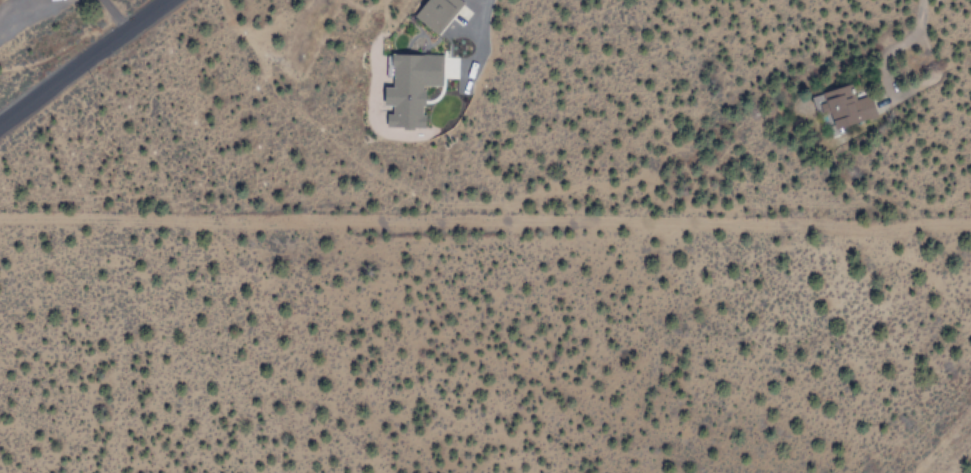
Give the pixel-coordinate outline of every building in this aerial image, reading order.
[(459,0),(425,0),(412,14),(433,33),(461,2),(459,0)] [(390,127),(425,127),(426,85),(443,85),(443,53),(394,53),(394,86),(386,85),(386,105),(390,105),(390,127)] [(875,117),(869,94),(852,98),(849,85),(811,95),(816,116),(829,113),(832,128),(875,117)]
